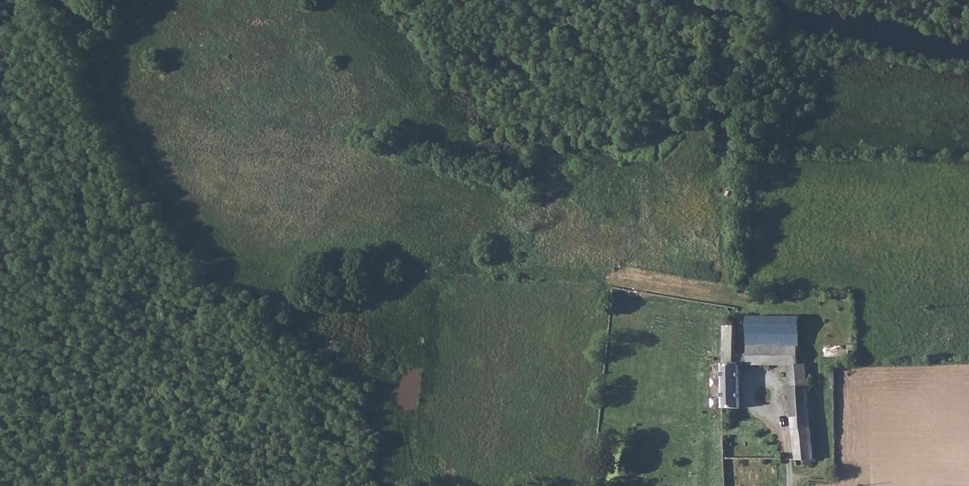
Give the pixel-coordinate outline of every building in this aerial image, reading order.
[(732,325),(723,326),(723,407),(738,407),(739,364),(732,364),(732,325)] [(803,460),(803,465),(812,465),(812,461),(814,460),(807,362),(798,362),(797,347),(749,345),(749,361),(788,363),(797,460),(803,460)]
